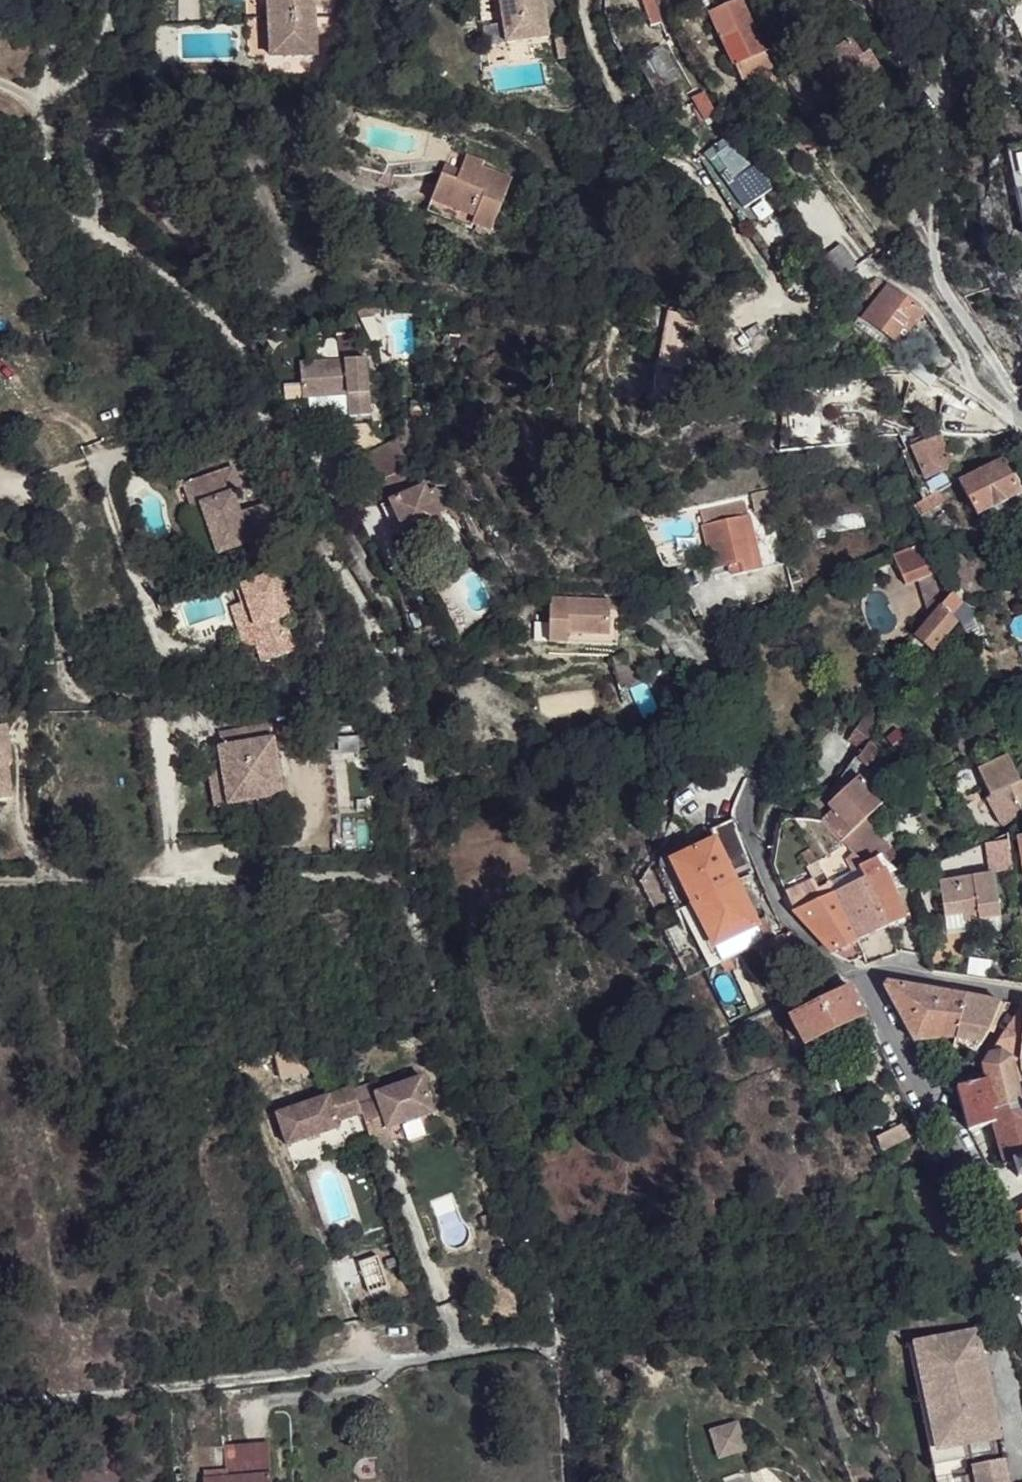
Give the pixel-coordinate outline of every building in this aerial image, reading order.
[(274,54),(321,52),(318,0),(272,0),(274,54)] [(511,41),(553,35),(547,0),(504,0),(511,41)] [(671,10),(695,2),(704,0),(668,0),(671,10)] [(875,12),(900,0),(869,0),(875,12)] [(760,56),(762,54),(738,1),(711,12),(709,13),(732,68),(736,67),(760,56)] [(877,74),(876,72),(867,60),(854,41),(828,59),(850,91),(877,74)] [(680,78),(661,44),(636,61),(655,93),(680,78)] [(765,67),(760,56),(736,67),(741,78),(765,67)] [(876,72),(882,68),(874,57),(867,60),(876,72)] [(726,138),(706,154),(720,174),(730,167),(736,177),(749,169),(731,144),(726,138)] [(740,138),(731,144),(749,169),(757,164),(740,138)] [(446,172),(436,198),(480,216),(478,223),(495,231),(515,176),(486,164),(488,161),(470,153),(461,177),(446,172)] [(450,163),(446,172),(461,177),(464,169),(450,163)] [(436,198),(432,210),(476,228),(478,223),(480,216),(436,198)] [(826,257),(844,279),(863,264),(844,242),(826,257)] [(866,283),(856,290),(867,302),(878,287),(883,292),(887,286),(877,277),(866,283)] [(864,319),(899,346),(923,312),(887,286),(883,292),(864,319)] [(698,309),(678,305),(670,351),(690,355),(698,309)] [(356,333),(341,334),(343,348),(358,347),(356,333)] [(304,360),(307,397),(337,395),(337,386),(351,384),(352,393),(354,415),(376,412),(370,356),(304,360)] [(337,386),(337,395),(352,393),(351,384),(337,386)] [(911,445),(925,478),(952,467),(938,434),(911,445)] [(402,437),(363,454),(376,482),(385,478),(410,535),(424,528),(443,541),(454,526),(446,521),(442,511),(432,489),(429,483),(421,486),(412,466),(415,465),(402,437)] [(959,482),(977,515),(983,513),(993,508),(1005,502),(1004,501),(1020,494),(1002,461),(959,482)] [(244,489),(236,467),(188,483),(188,485),(195,504),(204,501),(220,552),(254,541),(265,537),(269,552),(292,544),(284,520),(249,532),(236,492),(244,489)] [(177,489),(188,485),(188,483),(186,477),(175,481),(177,489)] [(439,485),(432,489),(442,511),(457,505),(448,489),(439,485)] [(918,504),(924,513),(943,502),(938,492),(921,502),(918,504)] [(410,535),(394,500),(385,503),(400,539),(410,535)] [(745,505),(700,516),(703,526),(748,516),(745,505)] [(813,514),(802,517),(802,518),(799,519),(801,531),(807,538),(812,537),(812,539),(828,537),(828,534),(865,526),(862,511),(814,520),(813,514)] [(710,557),(714,570),(730,566),(740,564),(742,574),(761,569),(748,516),(703,526),(709,551),(710,557)] [(314,545),(306,551),(315,565),(323,560),(314,545)] [(934,572),(927,555),(926,555),(913,561),(899,567),(906,584),(921,578),(934,572)] [(730,566),(732,576),(742,574),(740,564),(730,566)] [(941,606),(944,602),(934,572),(921,578),(931,618),(941,606)] [(278,573),(241,585),(246,601),(250,600),(259,626),(262,624),(267,641),(260,644),(265,661),(298,650),(286,616),(291,614),(278,573)] [(780,580),(782,587),(790,585),(788,578),(780,580)] [(958,586),(952,593),(962,602),(966,598),(958,586)] [(941,606),(951,615),(963,603),(962,602),(952,593),(944,602),(941,606)] [(615,598),(554,597),(553,642),(572,642),(572,632),(613,634),(613,629),(615,598)] [(250,600),(246,601),(235,605),(249,647),(260,644),(267,641),(262,624),(259,626),(250,600)] [(916,636),(932,650),(949,630),(948,629),(956,620),(951,615),(941,606),(931,618),(916,636)] [(572,632),(572,642),(622,644),(622,630),(613,629),(613,634),(572,632)] [(849,739),(861,749),(876,728),(863,719),(849,739)] [(12,766),(11,729),(0,729),(0,802),(7,802),(7,767),(12,766)] [(278,744),(276,730),(227,733),(228,749),(225,749),(227,770),(230,807),(286,803),(281,744),(278,744)] [(978,771),(990,796),(986,799),(1003,828),(1021,817),(1021,782),(1008,756),(978,771)] [(230,807),(227,770),(212,771),(216,808),(230,807)] [(830,805),(833,810),(820,823),(848,850),(865,864),(876,859),(881,856),(890,847),(865,820),(883,803),(859,778),(830,805)] [(715,844),(673,864),(713,945),(755,924),(763,942),(770,940),(773,939),(761,915),(753,920),(715,844)] [(834,893),(864,878),(859,868),(865,864),(848,850),(841,857),(851,874),(829,884),(834,893)] [(828,857),(806,869),(812,881),(834,869),(828,857)] [(859,868),(864,878),(881,871),(876,859),(865,864),(859,868)] [(832,954),(905,920),(883,869),(881,871),(864,878),(834,893),(793,913),(832,954)] [(993,874),(941,881),(947,917),(978,912),(979,921),(1000,918),(999,917),(993,874)] [(911,893),(900,897),(907,921),(918,918),(911,893)] [(947,917),(945,917),(947,930),(979,924),(981,932),(1001,929),(1001,926),(1012,924),(1010,915),(999,917),(1000,918),(979,921),(978,912),(947,917)] [(878,937),(887,957),(899,953),(889,932),(878,937)] [(919,953),(929,954),(925,938),(918,939),(919,953)] [(989,958),(969,956),(967,972),(986,975),(989,958)] [(936,1015),(939,992),(887,984),(884,988),(899,1015),(936,1015)] [(794,1028),(786,1033),(794,1048),(803,1044),(805,1048),(864,1016),(849,988),(790,1020),(794,1028)] [(955,1041),(963,996),(939,992),(936,1015),(899,1015),(914,1043),(955,1041)] [(955,1041),(953,1049),(977,1052),(987,1033),(991,1026),(1001,1002),(963,996),(955,1041)] [(989,1056),(1001,1053),(1010,1058),(1011,1061),(1016,1060),(1017,1063),(1020,1062),(1021,1062),(1021,1050),(1021,1007),(989,1056)] [(1005,1167),(1013,1165),(1013,1162),(1021,1159),(1021,1103),(1020,1094),(1011,1061),(1010,1058),(1001,1053),(989,1056),(982,1066),(986,1081),(987,1081),(995,1113),(990,1114),(994,1125),(993,1126),(1005,1167)] [(817,1068),(824,1081),(841,1072),(834,1059),(817,1068)] [(1020,1094),(1021,1094),(1021,1083),(1017,1063),(1016,1060),(1011,1061),(1020,1094)] [(958,1082),(959,1088),(981,1083),(979,1076),(975,1078),(958,1082)] [(957,1088),(969,1132),(993,1126),(994,1125),(990,1114),(995,1113),(987,1081),(986,1081),(981,1083),(959,1088),(957,1088)] [(366,1115),(368,1122),(379,1163),(399,1158),(394,1139),(440,1126),(430,1090),(382,1103),(384,1110),(366,1115)] [(362,1100),(366,1115),(384,1110),(382,1103),(380,1095),(362,1100)] [(361,1096),(282,1117),(291,1149),(343,1135),(341,1129),(368,1122),(366,1115),(362,1100),(361,1096)] [(873,1136),(881,1150),(895,1143),(905,1138),(898,1124),(873,1136)] [(1018,1179),(1021,1177),(1021,1159),(1013,1162),(1013,1165),(1018,1179)] [(974,1362),(972,1356),(982,1353),(978,1331),(977,1330),(976,1330),(914,1343),(939,1465),(972,1459),(969,1445),(967,1436),(998,1430),(993,1405),(983,1407),(980,1392),(990,1390),(984,1360),(974,1362)] [(982,1353),(972,1356),(974,1362),(984,1360),(982,1353)] [(990,1390),(980,1392),(983,1407),(993,1405),(990,1390)] [(739,1421),(709,1430),(718,1460),(748,1451),(739,1421)] [(998,1430),(967,1436),(969,1445),(999,1438),(999,1436),(998,1430)] [(227,1447),(229,1474),(226,1474),(226,1481),(215,1481),(254,1481),(254,1479),(271,1478),(269,1444),(227,1447)] [(975,1481),(1009,1481),(1004,1459),(972,1465),(974,1475),(975,1481)] [(201,1473),(202,1481),(215,1481),(226,1481),(226,1474),(225,1471),(201,1473)]
